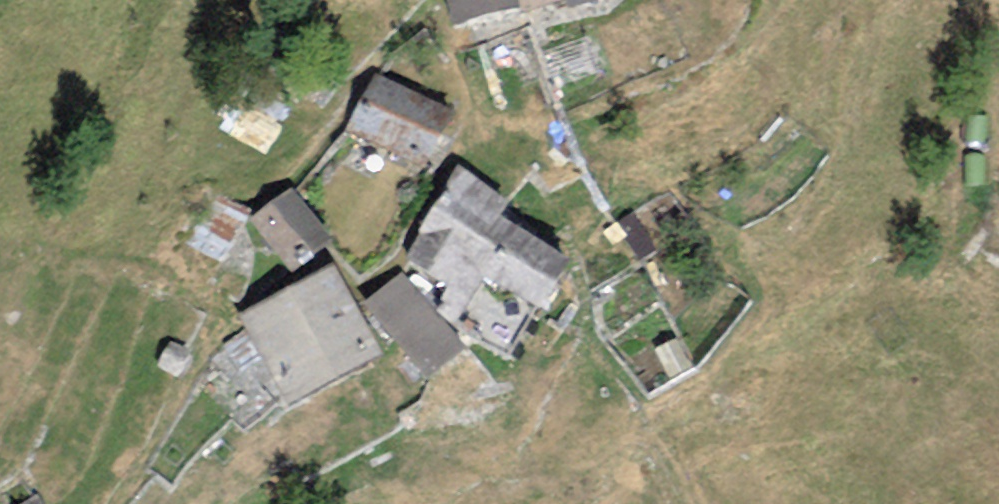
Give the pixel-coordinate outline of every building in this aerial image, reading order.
[(458,25),(524,5),(522,0),(450,0),(458,25)] [(524,5),(526,13),(564,0),(522,0),(524,5)] [(453,110),(375,73),(348,130),(426,167),(453,110)] [(508,200),(457,164),(444,182),(448,184),(416,230),(421,234),(405,257),(449,288),(435,309),(452,320),(484,275),(518,226),(499,213),(508,200)] [(332,240),(289,187),(250,219),(292,272),(332,240)] [(189,243),(221,261),(252,209),(219,190),(189,243)] [(570,260),(518,226),(484,275),(534,307),(538,309),(570,260)] [(333,264),(237,313),(284,404),(380,355),(333,264)] [(467,349),(402,273),(364,305),(429,382),(467,349)] [(534,307),(484,275),(452,320),(504,355),(534,307)] [(20,503),(41,503),(36,495),(20,503)]
